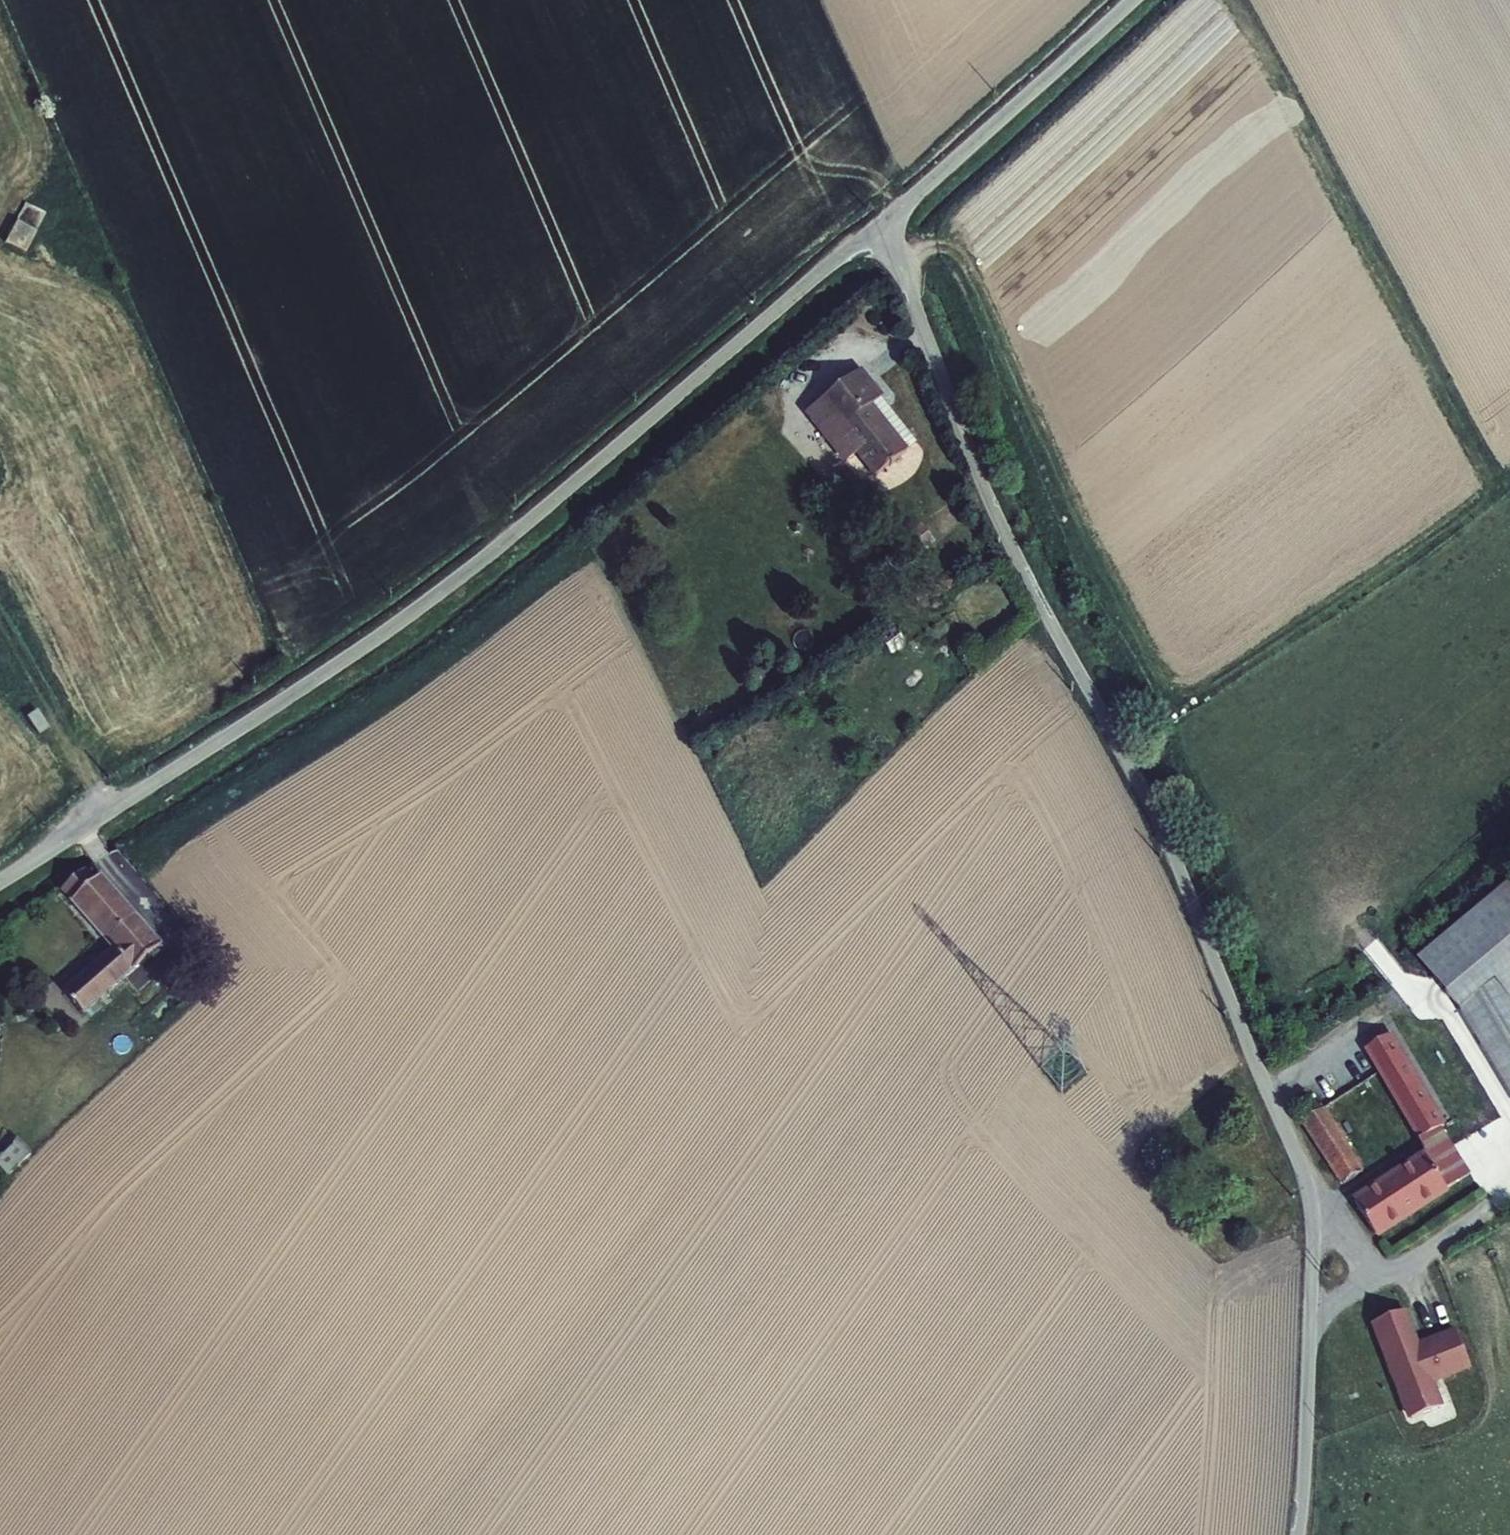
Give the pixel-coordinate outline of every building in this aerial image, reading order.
[(9,241),(30,251),(49,211),(28,201),(9,241)] [(860,392),(839,362),(784,401),(820,452),(830,445),(847,470),(880,446),(848,400),(860,392)] [(104,883),(94,873),(72,892),(122,948),(83,982),(80,979),(76,983),(96,1006),(168,943),(110,877),(104,883)] [(1485,1003),(1509,987),(1509,917),(1453,956),(1485,1003)] [(1360,1198),(1381,1232),(1408,1216),(1413,1224),(1431,1214),(1425,1205),(1466,1180),(1443,1142),(1460,1133),(1410,1050),(1387,1064),(1439,1150),(1360,1198)] [(1334,1112),(1314,1124),(1349,1183),(1369,1171),(1334,1112)] [(8,1178),(32,1153),(16,1138),(0,1154),(0,1170),(8,1178)] [(1406,1311),(1369,1324),(1405,1426),(1444,1412),(1435,1385),(1471,1372),(1457,1331),(1418,1345),(1406,1311)]
